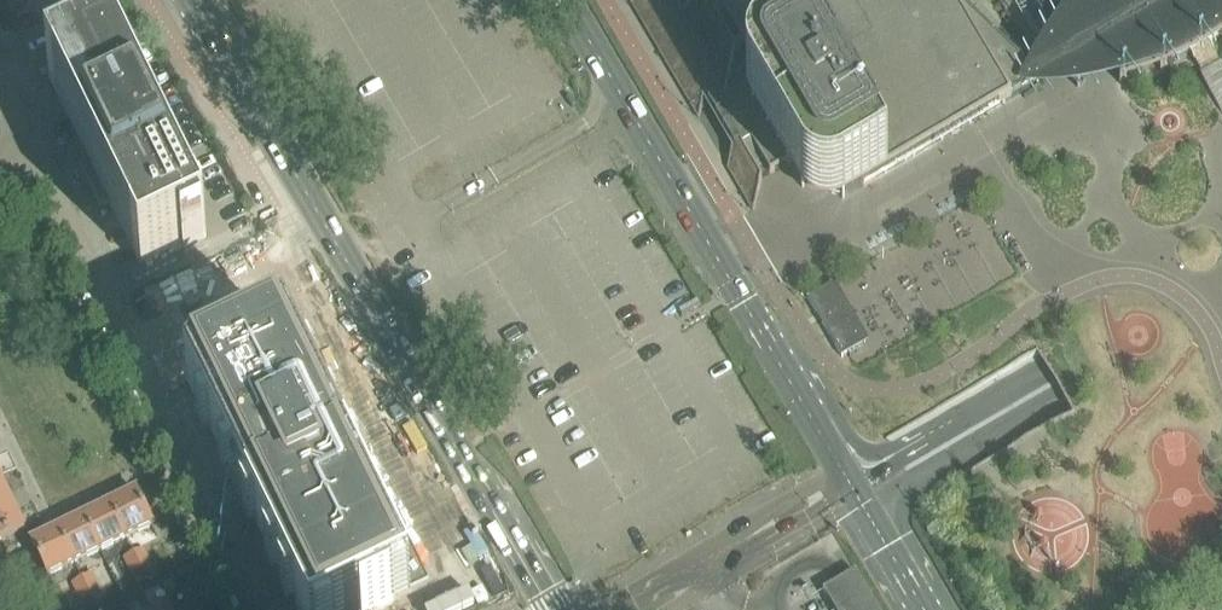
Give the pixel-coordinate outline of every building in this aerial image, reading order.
[(846,199),(884,178),(960,135),(1041,85),(1037,82),(952,3),(950,0),(635,0),(636,0),(631,3),(699,119),(704,103),(718,128),(732,150),(727,168),(753,212),(754,212),(762,181),(784,168),(787,166),(800,188),(801,190),(803,192),(804,194),(806,196),(808,198),(810,200),(813,201),(815,202),(817,203),(820,204),(825,205),(831,205),(833,205),(836,204),(839,203),(841,202),(843,201),(846,199)] [(1048,34),(1069,33),(1086,14),(1101,0),(1028,0),(1048,34)] [(1060,24),(1046,61),(1041,73),(1052,93),(1083,93),(1095,90),(1120,83),(1143,76),(1172,65),(1221,38),(1221,0),(1080,0),(1060,24)] [(142,270),(207,238),(199,221),(195,223),(118,66),(122,64),(114,47),(49,78),(57,96),(61,94),(92,157),(80,165),(101,208),(116,204),(138,250),(134,252),(142,270)] [(836,299),(829,287),(808,300),(814,311),(836,299)] [(831,339),(852,327),(836,299),(814,311),(831,339)] [(852,327),(831,339),(842,358),(850,353),(863,346),(852,327)] [(393,599),(393,598),(411,589),(286,333),(267,344),(267,343),(236,357),(237,358),(188,382),(300,609),(370,609),(393,599)] [(13,504),(0,478),(0,510),(13,504)] [(126,540),(153,527),(136,492),(109,505),(126,540)] [(0,510),(0,542),(25,530),(13,504),(0,510)] [(100,552),(126,540),(109,505),(83,518),(100,552)] [(75,564),(100,552),(83,518),(58,530),(75,564)] [(75,564),(58,530),(31,543),(48,577),(75,564)] [(134,555),(141,570),(150,565),(143,550),(134,555)] [(141,570),(134,555),(125,559),(132,574),(141,570)] [(842,581),(823,592),(834,609),(877,609),(855,573),(842,581)] [(82,580),(89,595),(98,591),(91,576),(82,580)] [(89,595),(82,580),(73,584),(80,599),(89,595)] [(161,609),(172,609),(168,600),(159,604),(161,609)]
